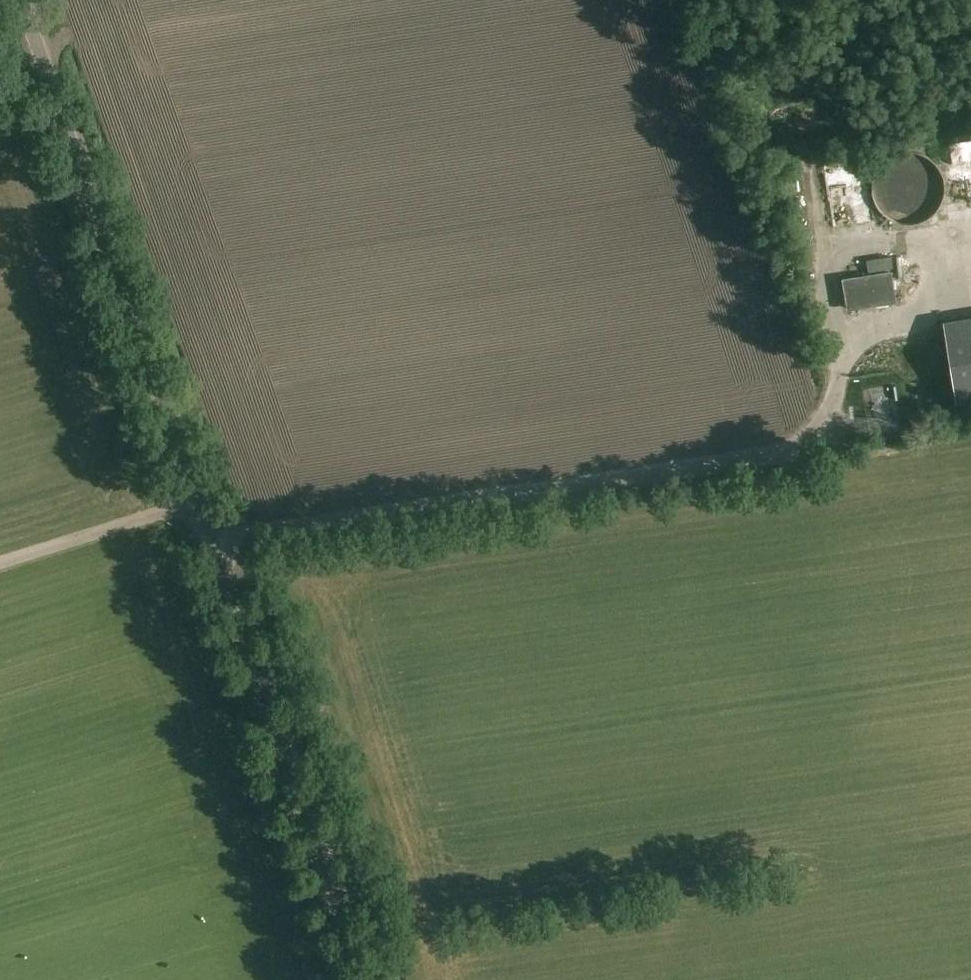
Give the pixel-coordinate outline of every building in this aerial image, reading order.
[(895,301),(890,273),(844,280),(848,308),(895,301)] [(943,322),(956,404),(970,401),(970,318),(943,322)] [(874,417),(893,418),(895,395),(876,394),(874,417)]
